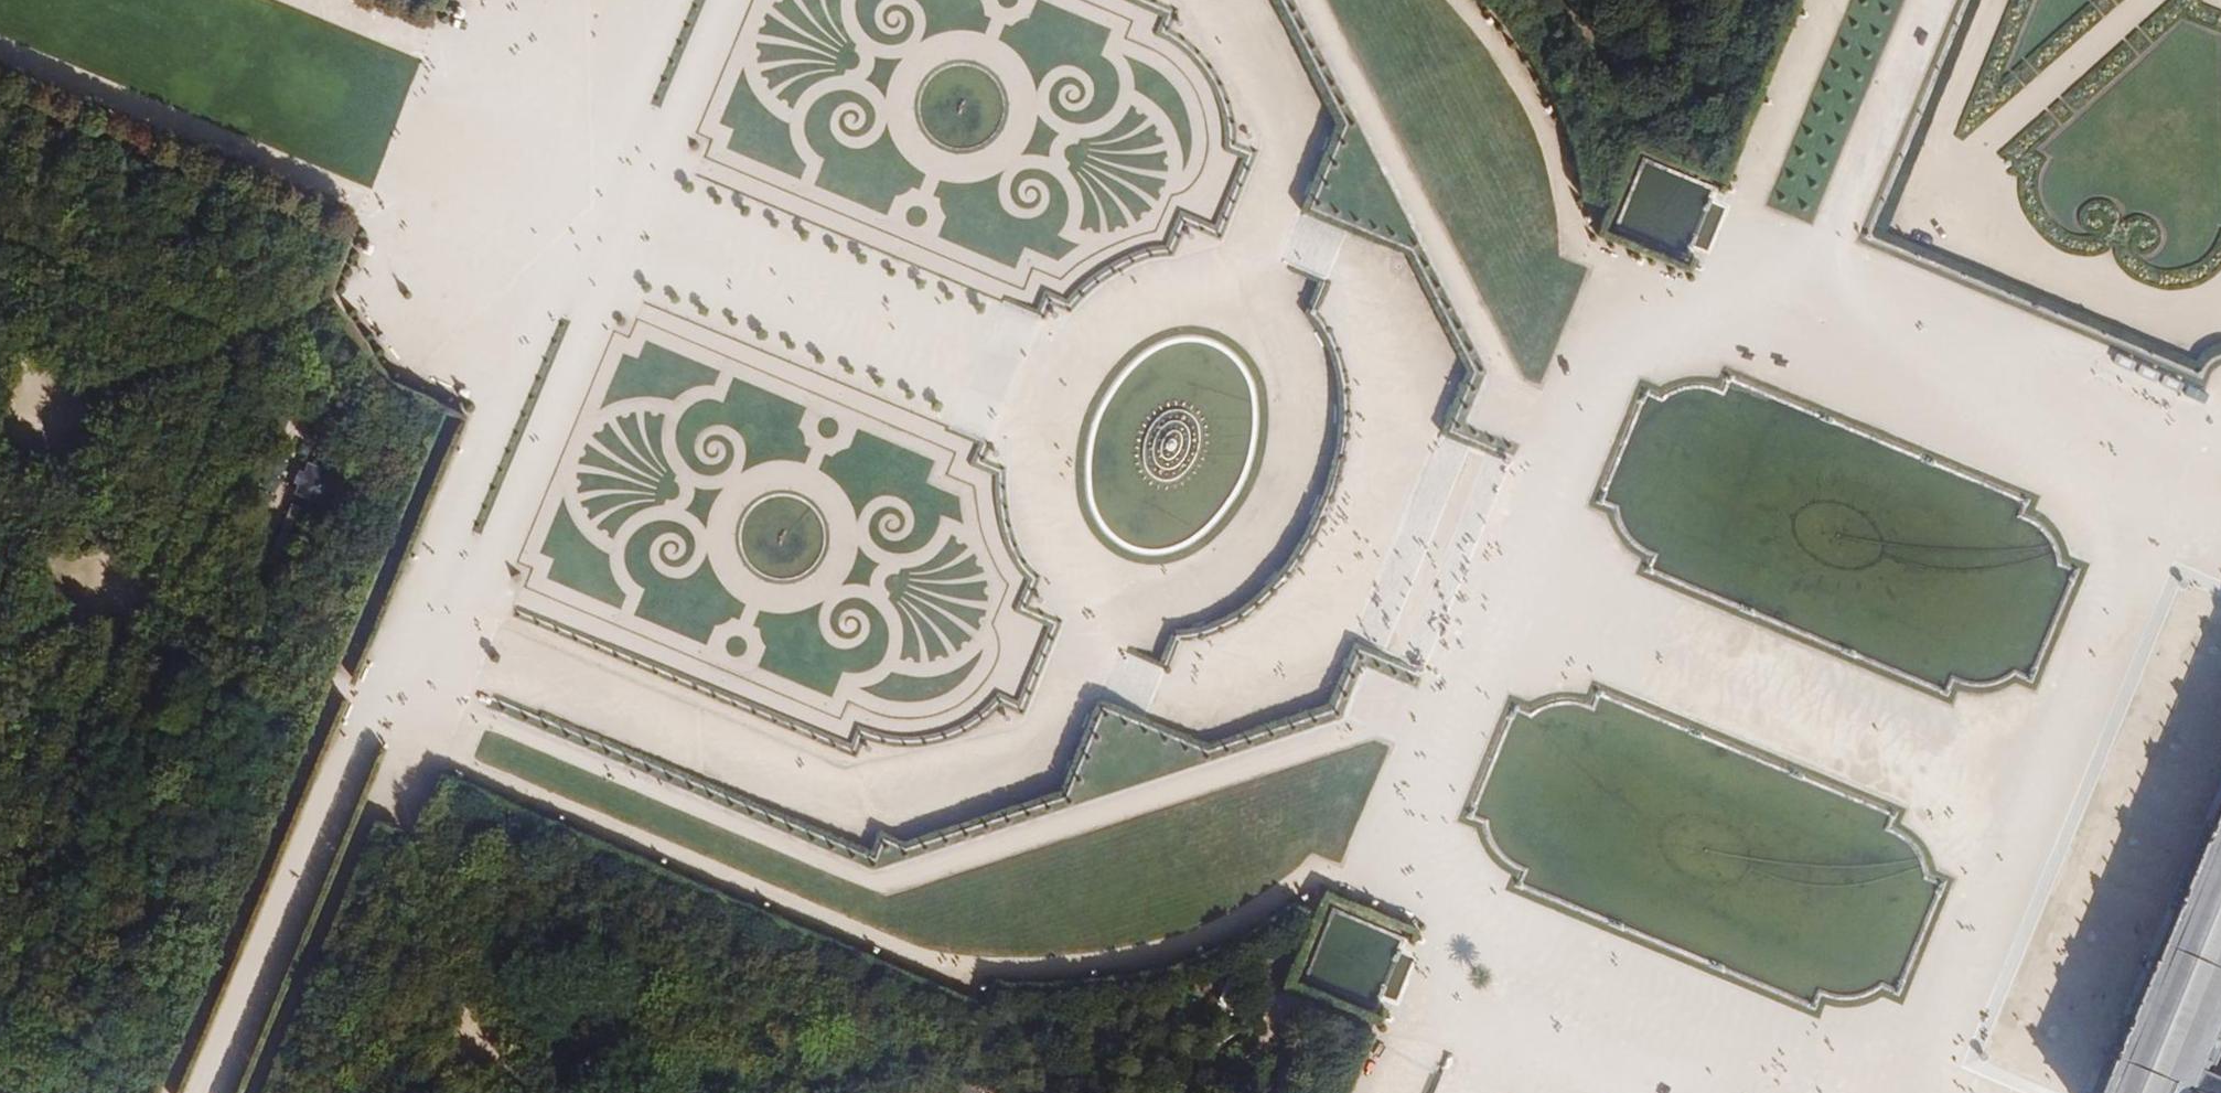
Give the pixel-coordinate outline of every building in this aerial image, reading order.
[(1718,387),(1703,383),(1686,383),(1672,387),(1660,394),(1642,387),(1594,503),(1612,511),(1614,520),(1618,529),(1626,541),(1636,550),(1649,557),(1642,573),(1948,697),(1953,682),(1966,687),(1976,689),(1988,688),(2000,686),(2015,676),(2032,684),(2080,570),(2062,561),(2060,549),(2053,536),(2045,527),(2037,520),(2025,514),(2030,499),(1724,372),(1718,387)] [(289,404),(260,391),(246,423),(280,438),(294,406),(289,404)] [(340,482),(303,466),(299,476),(295,475),(290,488),(293,489),(289,499),(322,512),(327,514),(340,482)] [(1557,696),(1547,699),(1536,702),(1527,708),(1517,704),(1510,701),(1504,715),(1467,804),(1461,819),(1469,822),(1478,825),(1481,839),(1488,851),(1494,858),(1504,866),(1515,871),(1512,879),(1509,887),(1518,891),(1605,926),(1617,932),(1705,967),(1718,973),(1807,1009),(1813,1012),(1817,1005),(1820,998),(1831,1000),(1842,1001),(1853,1001),(1863,998),(1871,994),(1878,990),(1889,995),(1897,998),(1903,983),(1939,895),(1946,880),(1939,877),(1928,872),(1926,863),(1922,854),(1912,841),(1902,831),(1891,826),(1894,818),(1897,811),(1890,808),(1801,772),(1789,766),(1702,731),(1688,725),(1601,690),(1593,686),(1590,694),(1587,700),(1570,696),(1557,696)] [(2214,824),(2207,822),(2169,912),(2175,915),(2131,1022),(2123,1019),(2105,1063),(2104,1067),(2111,1070),(2101,1092),(2220,1092),(2220,1082),(2215,1080),(2220,1066),(2220,807),(2214,824)]
